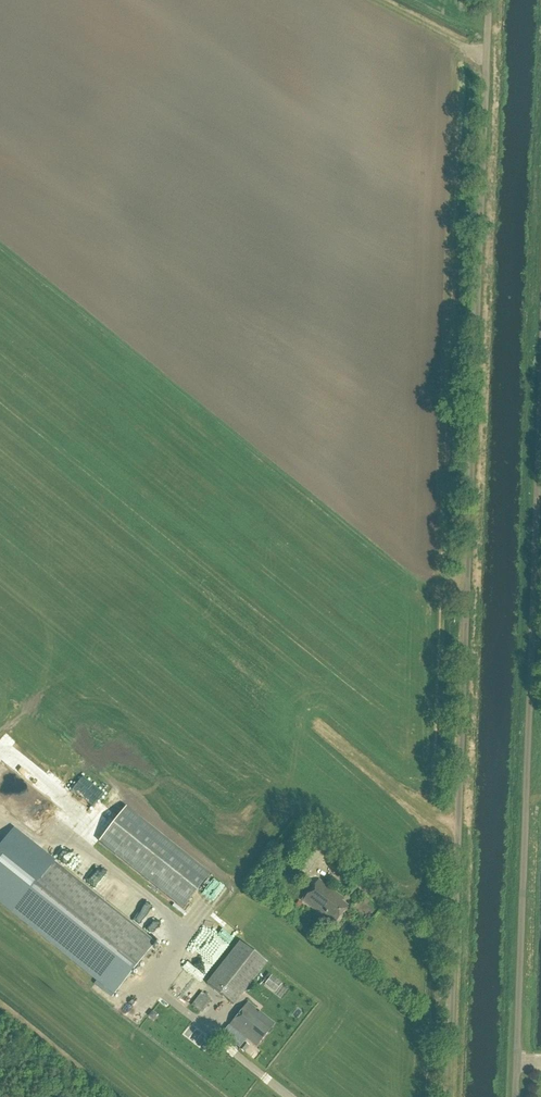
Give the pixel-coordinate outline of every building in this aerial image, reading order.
[(181,909),(209,874),(126,807),(98,842),(181,909)] [(114,996),(156,944),(52,861),(10,913),(114,996)] [(319,882),(304,903),(324,917),(326,916),(336,923),(348,908),(342,903),(344,900),(319,882)] [(206,984),(233,1005),(267,962),(240,941),(206,984)] [(265,986),(276,994),(283,985),(272,977),(265,986)] [(191,1004),(200,1011),(210,998),(201,991),(191,1004)] [(248,1004),(230,1026),(256,1047),(274,1025),(248,1004)] [(239,1051),(244,1054),(250,1047),(245,1044),(239,1051)]
